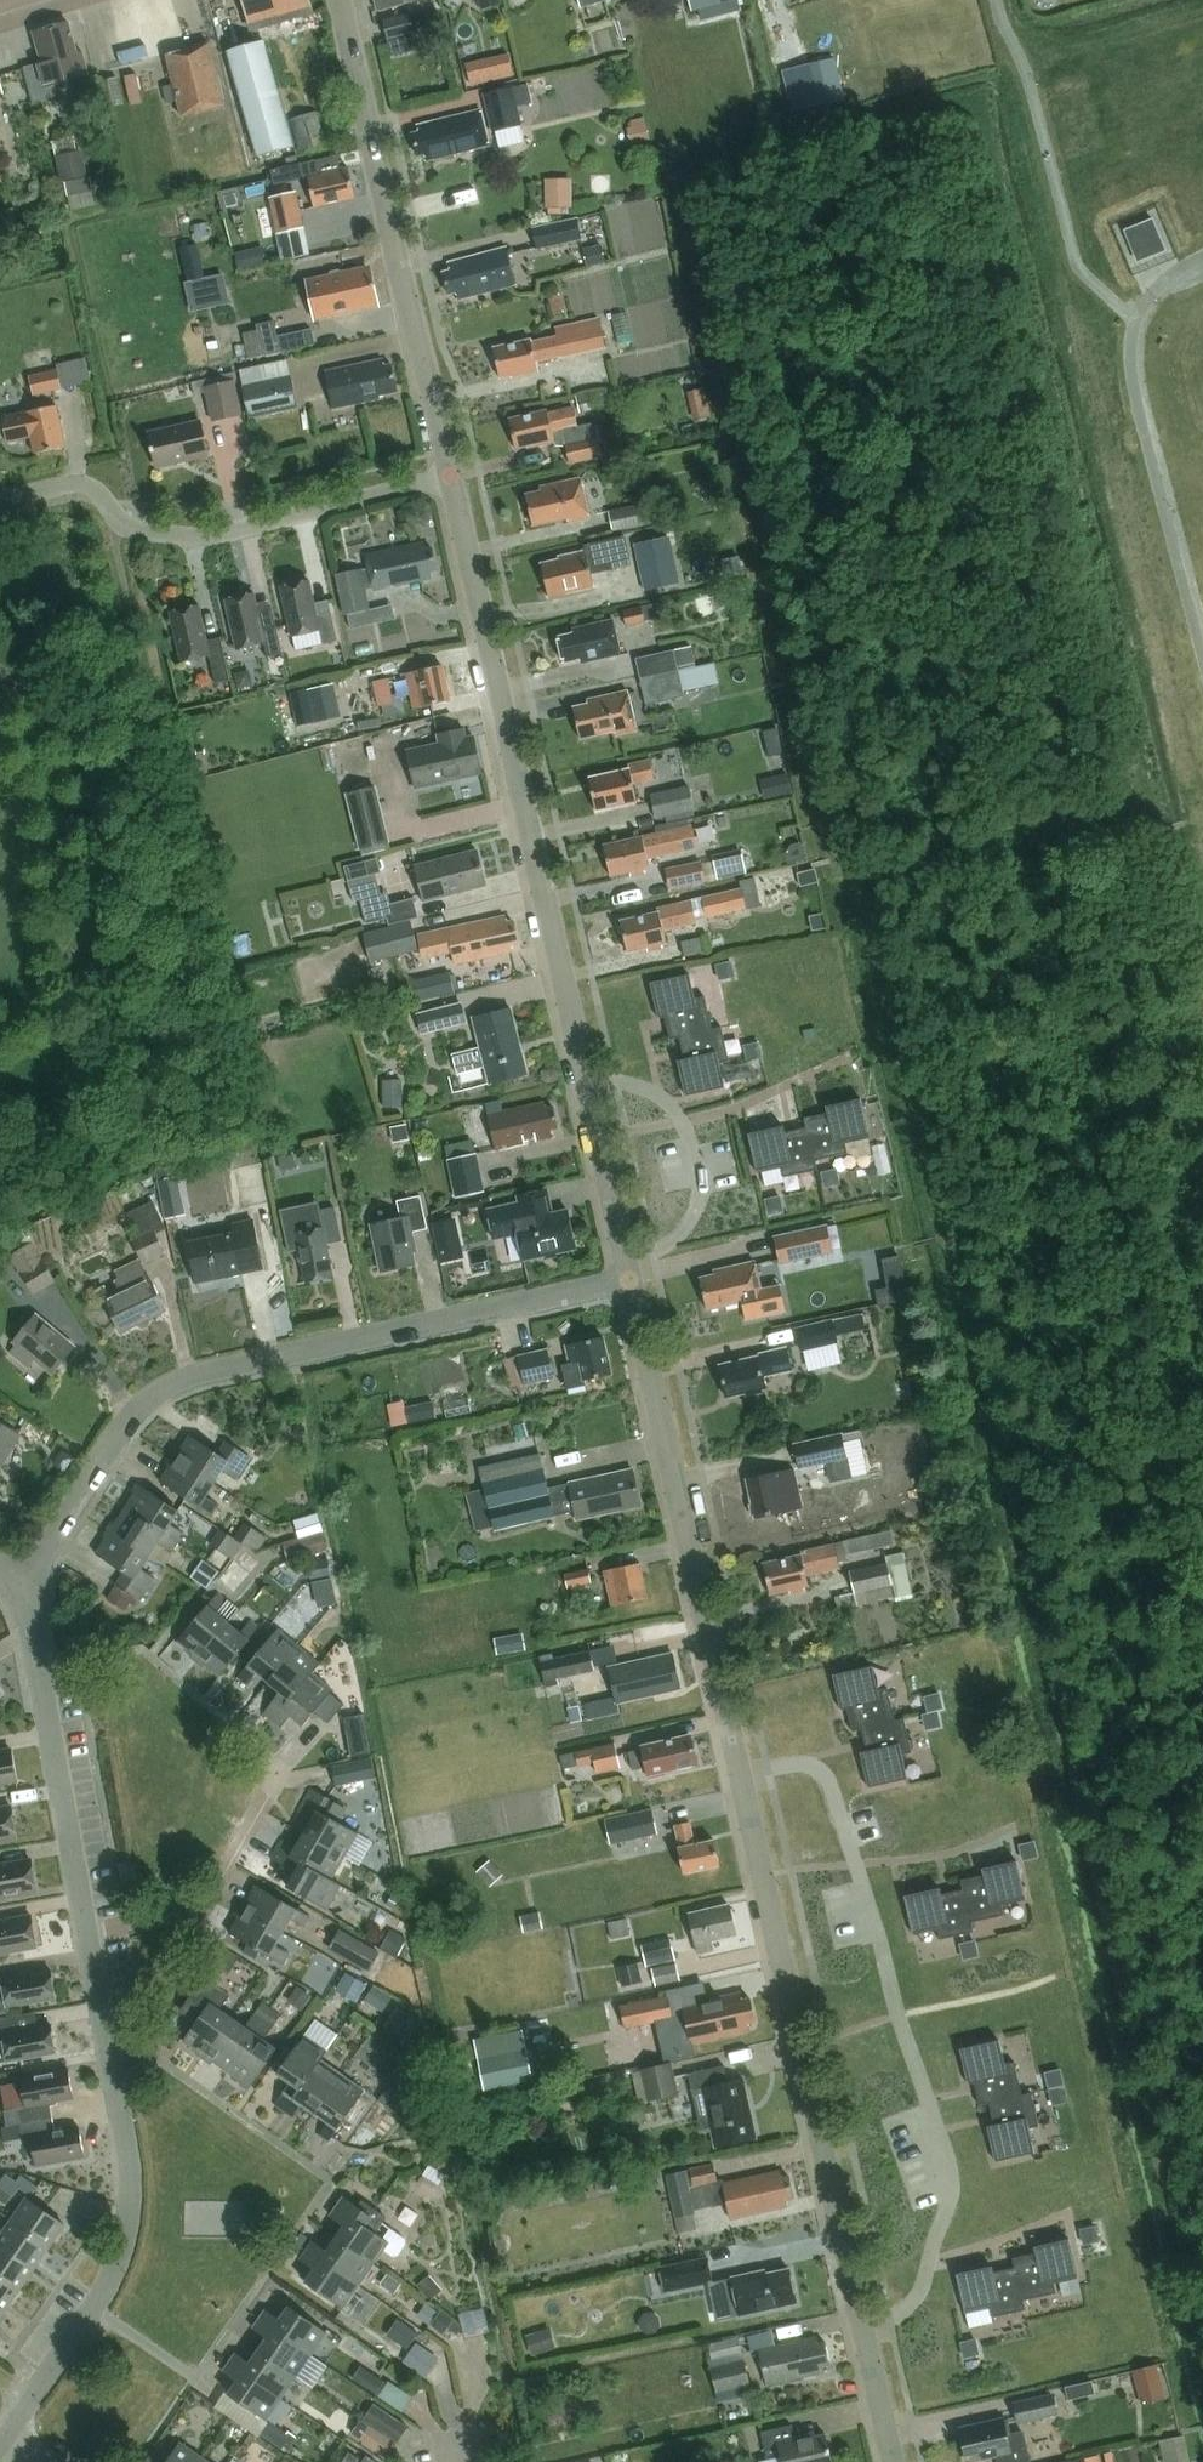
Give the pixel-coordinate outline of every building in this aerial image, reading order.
[(311,11),(308,0),(243,0),(251,28),(311,11)] [(418,0),(378,0),(380,10),(418,0)] [(500,4),(499,0),(480,0),(482,9),(500,4)] [(581,9),(596,5),(612,0),(579,0),(581,9)] [(692,12),(737,0),(689,0),(692,12)] [(438,9),(420,13),(424,29),(441,26),(438,9)] [(389,40),(418,33),(413,13),(384,20),(389,40)] [(54,84),(88,74),(81,50),(76,52),(68,22),(32,32),(41,63),(23,68),(34,104),(58,97),(54,84)] [(256,154),(292,144),(262,38),(226,49),(256,154)] [(181,114),(224,103),(208,42),(166,53),(173,83),(163,85),(167,101),(177,99),(181,114)] [(509,54),(481,60),(487,84),(515,78),(509,54)] [(819,62),(803,66),(813,107),(830,103),(819,62)] [(803,66),(782,71),(792,113),(813,107),(803,66)] [(118,77),(99,82),(103,103),(105,108),(124,103),(118,77)] [(525,82),(483,92),(492,132),(523,124),(518,106),(530,103),(525,82)] [(327,144),(318,109),(292,116),(302,151),(327,144)] [(470,112),(469,111),(418,124),(419,130),(412,132),(418,154),(425,153),(427,160),(479,147),(479,149),(492,146),(482,109),(470,112)] [(629,128),(632,143),(651,138),(647,118),(632,121),(634,127),(629,128)] [(77,151),(56,156),(63,181),(89,174),(82,149),(77,151)] [(338,155),(300,164),(303,178),(307,177),(307,174),(341,166),(338,155)] [(313,205),(354,196),(348,165),(341,166),(307,174),(307,177),(313,205)] [(552,174),(553,210),(580,208),(578,172),(552,174)] [(297,192),(269,198),(275,228),(276,234),(278,233),(304,228),(305,227),(297,192)] [(529,226),(534,248),(579,238),(574,216),(529,226)] [(1153,218),(1124,230),(1134,255),(1141,252),(1144,259),(1159,253),(1156,246),(1163,243),(1153,218)] [(205,223),(194,226),(197,240),(209,237),(205,223)] [(304,228),(278,233),(281,247),(307,241),(304,228)] [(307,241),(281,247),(284,261),(293,259),(310,255),(307,241)] [(198,244),(180,248),(187,281),(205,277),(198,244)] [(260,247),(236,253),(240,270),(268,263),(264,246),(260,247)] [(585,250),(589,266),(607,262),(603,246),(585,250)] [(458,299),(459,298),(517,282),(507,247),(448,264),(450,271),(444,273),(450,294),(456,292),(458,299)] [(307,276),(312,299),(316,318),(374,305),(366,270),(362,271),(360,265),(307,276)] [(561,295),(550,298),(554,314),(565,312),(561,295)] [(536,360),(563,354),(564,356),(607,346),(600,318),(557,328),(558,334),(531,340),(531,338),(493,347),(500,378),(512,376),(512,377),(538,371),(536,360)] [(273,322),(257,325),(258,331),(263,356),(281,352),(281,350),(277,334),(275,321),(273,322)] [(311,327),(277,334),(281,350),(314,343),(311,327)] [(258,331),(245,333),(250,359),(263,356),(258,331)] [(85,355),(64,359),(67,379),(89,375),(85,355)] [(377,392),(396,388),(390,363),(384,365),(382,357),(325,369),(333,405),(378,395),(377,392)] [(240,370),(250,416),(297,406),(287,360),(240,370)] [(57,366),(29,373),(34,393),(62,386),(57,366)] [(234,373),(205,379),(208,393),(214,422),(243,416),(234,373)] [(591,393),(577,396),(580,413),(596,410),(595,404),(599,403),(609,402),(607,393),(592,396),(591,393)] [(65,445),(56,403),(25,410),(26,411),(2,416),(7,440),(31,436),(34,452),(65,445)] [(597,423),(578,427),(574,405),(548,411),(547,409),(509,418),(516,448),(527,445),(528,447),(555,441),(552,431),(565,428),(572,462),(604,455),(597,423)] [(152,432),(159,467),(210,456),(203,421),(152,432)] [(570,521),(589,517),(580,477),(540,486),(541,490),(525,494),(532,526),(569,518),(570,521)] [(606,510),(610,530),(639,524),(635,504),(606,510)] [(590,566),(629,556),(625,537),(586,546),(587,548),(559,555),(560,558),(541,563),(550,599),(595,587),(590,566)] [(669,539),(634,546),(643,591),(679,584),(669,539)] [(428,568),(435,567),(430,546),(424,547),(422,540),(365,553),(372,588),(430,575),(428,568)] [(360,568),(335,574),(344,615),(349,614),(366,610),(369,609),(360,568)] [(308,578),(280,585),(291,634),(319,628),(322,641),(322,645),(338,641),(337,637),(330,609),(316,613),(308,578)] [(253,590),(223,597),(234,646),(263,640),(266,653),(268,653),(269,657),(282,654),(281,650),(275,621),(261,625),(253,590)] [(213,679),(228,676),(219,633),(205,636),(197,603),(168,609),(179,658),(207,652),(213,679)] [(643,607),(623,611),(627,627),(646,623),(643,607)] [(366,610),(349,614),(351,623),(355,624),(365,622),(368,619),(366,610)] [(581,662),(621,654),(614,619),(572,628),(573,634),(558,638),(563,661),(580,658),(581,662)] [(691,646),(636,657),(640,673),(641,681),(642,681),(642,677),(695,666),(695,662),(691,646)] [(695,666),(642,677),(642,681),(647,701),(685,692),(684,689),(720,681),(715,662),(695,666)] [(414,705),(449,698),(441,663),(406,671),(414,705)] [(391,678),(374,682),(380,707),(396,703),(391,678)] [(335,684),(307,690),(310,703),(338,697),(335,684)] [(617,735),(637,730),(628,690),(587,699),(588,703),(573,707),(580,738),(616,730),(617,735)] [(379,718),(359,723),(361,731),(381,726),(379,718)] [(414,786),(481,771),(473,734),(465,735),(463,727),(437,733),(438,741),(406,748),(414,786)] [(633,783),(655,778),(650,759),(629,764),(630,768),(588,777),(596,810),(637,801),(633,783)] [(788,773),(769,778),(774,797),(793,792),(788,773)] [(359,848),(388,840),(374,786),(345,793),(359,848)] [(655,795),(660,820),(699,811),(693,787),(655,795)] [(653,817),(640,819),(642,828),(655,825),(653,817)] [(671,829),(603,845),(611,876),(631,872),(632,876),(648,872),(647,869),(651,868),(648,859),(676,852),(697,848),(692,825),(671,829)] [(422,899),(484,884),(475,848),(413,864),(422,899)] [(742,850),(714,855),(715,862),(718,878),(719,879),(746,874),(742,851),(742,850)] [(667,868),(671,888),(706,881),(702,861),(667,868)] [(815,870),(798,874),(801,886),(818,882),(815,870)] [(698,924),(696,917),(707,915),(708,917),(748,908),(744,889),(657,909),(658,914),(621,923),(628,952),(647,948),(648,951),(665,947),(665,944),(668,943),(666,932),(698,924)] [(390,904),(384,905),(387,918),(388,924),(412,918),(417,917),(412,898),(390,904)] [(505,921),(504,914),(446,927),(418,933),(422,956),(451,950),(454,963),(512,950),(510,942),(517,941),(512,919),(505,921)] [(412,918),(388,924),(364,930),(371,959),(419,947),(412,918)] [(680,941),(684,955),(707,950),(703,935),(680,941)] [(731,961),(716,965),(720,980),(734,977),(731,961)] [(451,971),(414,980),(419,1001),(447,995),(455,993),(451,971)] [(690,974),(651,982),(659,1017),(665,1016),(670,1039),(680,1037),(679,1036),(713,1029),(713,1028),(705,995),(695,997),(690,974)] [(420,1014),(426,1035),(466,1025),(461,1004),(420,1014)] [(488,1082),(526,1072),(510,1006),(472,1016),(479,1045),(451,1052),(456,1071),(484,1064),(488,1082)] [(684,1058),(678,1060),(686,1095),(725,1086),(720,1062),(729,1060),(722,1026),(713,1028),(713,1029),(679,1036),(680,1037),(684,1058)] [(759,1043),(744,1046),(748,1061),(763,1058),(759,1043)] [(383,1089),(383,1108),(403,1108),(403,1089),(383,1089)] [(828,1113),(805,1118),(807,1127),(808,1127),(815,1160),(816,1160),(848,1153),(846,1143),(870,1138),(862,1099),(827,1106),(828,1113)] [(501,1100),(485,1104),(487,1112),(503,1109),(501,1100)] [(489,1122),(488,1122),(489,1122),(494,1148),(551,1136),(550,1129),(557,1127),(552,1105),(545,1106),(544,1100),(503,1109),(487,1112),(489,1122)] [(428,1119),(416,1122),(418,1131),(430,1128),(428,1119)] [(406,1124),(391,1128),(394,1143),(410,1140),(406,1124)] [(784,1125),(749,1133),(758,1172),(782,1167),(784,1177),(818,1169),(816,1160),(815,1160),(808,1127),(807,1127),(785,1132),(784,1125)] [(457,1198),(486,1192),(478,1153),(448,1159),(457,1198)] [(294,1154),(278,1159),(282,1171),(298,1166),(294,1154)] [(262,1183),(246,1185),(248,1200),(264,1197),(262,1183)] [(517,1232),(522,1259),(544,1254),(544,1257),(557,1254),(557,1251),(576,1247),(567,1208),(553,1211),(548,1187),(518,1194),(519,1200),(487,1207),(493,1237),(517,1232)] [(380,1268),(415,1261),(408,1230),(428,1226),(420,1193),(397,1198),(400,1216),(370,1222),(380,1268)] [(153,1201),(127,1213),(134,1228),(138,1236),(132,1239),(139,1254),(143,1264),(167,1253),(162,1243),(158,1234),(166,1230),(160,1216),(153,1201)] [(326,1241),(340,1237),(332,1204),(317,1208),(321,1224),(294,1231),(306,1280),(333,1274),(326,1241)] [(195,1279),(262,1266),(252,1218),(232,1222),(233,1230),(187,1240),(195,1279)] [(454,1218),(435,1222),(439,1243),(459,1238),(454,1218)] [(836,1223),(826,1225),(832,1251),(842,1249),(836,1223)] [(780,1263),(797,1259),(832,1251),(826,1225),(774,1237),(780,1263)] [(33,1243),(12,1256),(35,1293),(56,1280),(33,1243)] [(887,1287),(876,1289),(879,1304),(908,1299),(900,1256),(882,1259),(887,1287)] [(746,1321),(784,1312),(778,1284),(760,1288),(755,1261),(714,1270),(715,1274),(700,1277),(707,1309),(742,1302),(746,1321)] [(127,1288),(105,1299),(120,1330),(165,1308),(150,1276),(146,1278),(142,1269),(122,1278),(127,1288)] [(865,1312),(797,1327),(803,1351),(841,1342),(839,1334),(865,1328),(864,1322),(867,1321),(865,1312)] [(52,1372),(74,1345),(35,1313),(14,1340),(17,1343),(11,1350),(28,1364),(34,1356),(52,1372)] [(570,1363),(563,1364),(568,1388),(584,1384),(583,1379),(611,1373),(603,1335),(565,1343),(570,1363)] [(548,1348),(519,1355),(525,1383),(555,1377),(548,1348)] [(762,1374),(791,1368),(786,1348),(756,1355),(757,1356),(719,1365),(726,1395),(746,1391),(747,1395),(762,1391),(762,1387),(765,1386),(762,1374)] [(928,1390),(911,1393),(914,1408),(930,1405),(928,1390)] [(405,1407),(408,1422),(409,1423),(437,1418),(436,1411),(434,1402),(405,1407)] [(17,1433),(0,1422),(0,1461),(17,1433)] [(235,1478),(249,1455),(225,1440),(217,1452),(188,1433),(178,1449),(176,1447),(171,1455),(213,1482),(221,1469),(235,1478)] [(844,1434),(796,1445),(801,1467),(828,1461),(830,1469),(832,1480),(853,1476),(844,1434)] [(541,1453),(481,1468),(486,1489),(495,1526),(495,1530),(574,1511),(575,1518),(640,1504),(632,1467),(549,1485),(541,1453)] [(205,1494),(213,1482),(171,1455),(166,1462),(169,1464),(159,1479),(211,1513),(218,1502),(205,1494)] [(795,1469),(748,1480),(757,1518),(804,1507),(801,1494),(795,1469)] [(928,1472),(919,1489),(936,1499),(946,1481),(928,1472)] [(177,1539),(183,1530),(170,1521),(178,1508),(137,1482),(132,1489),(134,1491),(124,1506),(177,1539)] [(170,1550),(177,1539),(124,1506),(115,1521),(112,1519),(107,1527),(149,1553),(157,1541),(170,1550)] [(318,1514),(294,1522),(298,1536),(320,1529),(322,1529),(318,1514)] [(266,1535),(246,1520),(235,1535),(255,1550),(266,1535)] [(116,1582),(117,1583),(107,1599),(125,1611),(136,1595),(139,1597),(154,1575),(141,1566),(149,1553),(107,1527),(103,1533),(105,1535),(95,1551),(124,1570),(116,1582)] [(221,1529),(211,1545),(233,1559),(242,1546),(244,1544),(221,1529)] [(320,1529),(298,1536),(303,1552),(325,1545),(320,1529)] [(889,1530),(840,1541),(843,1555),(892,1544),(889,1530)] [(800,1553),(763,1562),(770,1593),(788,1589),(789,1592),(805,1589),(804,1585),(808,1584),(806,1574),(839,1566),(833,1542),(799,1550),(800,1553)] [(888,1561),(850,1570),(855,1591),(835,1595),(838,1608),(912,1591),(903,1550),(886,1554),(888,1561)] [(328,1557),(309,1561),(312,1577),(331,1573),(328,1557)] [(221,1572),(203,1559),(191,1577),(208,1590),(214,1582),(221,1572)] [(611,1604),(647,1596),(639,1562),(604,1569),(611,1604)] [(589,1569),(565,1574),(566,1578),(568,1588),(592,1583),(589,1569)] [(333,1578),(314,1582),(319,1606),(338,1602),(333,1578)] [(201,1608),(177,1638),(192,1650),(189,1653),(196,1659),(227,1620),(215,1610),(226,1597),(216,1589),(209,1598),(204,1594),(196,1604),(201,1608)] [(219,1673),(259,1625),(249,1616),(239,1629),(227,1620),(196,1659),(203,1664),(205,1661),(219,1673)] [(267,1679),(297,1643),(276,1626),(237,1674),(246,1682),(256,1670),(267,1679)] [(522,1634),(509,1636),(512,1652),(525,1650),(522,1634)] [(270,1718),(311,1669),(318,1660),(297,1643),(267,1679),(279,1689),(261,1710),(270,1718)] [(553,1653),(539,1656),(546,1686),(559,1684),(558,1679),(596,1671),(592,1651),(554,1659),(553,1653)] [(616,1701),(680,1688),(672,1651),(608,1664),(615,1698),(616,1701)] [(872,1666),(834,1674),(835,1679),(842,1709),(843,1709),(844,1708),(849,1708),(853,1731),(863,1729),(862,1725),(894,1719),(888,1687),(877,1689),(872,1666)] [(329,1690),(332,1686),(311,1669),(270,1718),(279,1725),(290,1713),(302,1723),(314,1708),(329,1690)] [(329,1690),(314,1708),(326,1718),(341,1700),(329,1690)] [(615,1698),(604,1700),(608,1716),(618,1714),(616,1701),(615,1698)] [(578,1706),(568,1708),(571,1722),(581,1720),(578,1706)] [(363,1712),(346,1715),(353,1754),(370,1751),(363,1712)] [(867,1750),(861,1751),(868,1785),(907,1778),(902,1754),(912,1752),(905,1717),(894,1719),(862,1725),(863,1729),(867,1750)] [(633,1768),(646,1765),(649,1777),(676,1770),(675,1767),(696,1762),(689,1735),(641,1746),(642,1747),(629,1750),(633,1768)] [(614,1742),(574,1751),(577,1765),(593,1761),(595,1772),(619,1766),(614,1742)] [(17,1780),(12,1748),(0,1750),(0,1783),(17,1780)] [(574,1751),(561,1754),(565,1768),(577,1765),(574,1751)] [(371,1758),(332,1766),(337,1786),(354,1782),(375,1778),(371,1758)] [(310,1786),(310,1787),(297,1810),(311,1818),(303,1831),(344,1854),(357,1830),(341,1821),(348,1808),(310,1786)] [(17,1836),(11,1804),(0,1806),(0,1840),(17,1836)] [(658,1836),(652,1810),(625,1816),(605,1821),(611,1846),(658,1836)] [(683,1873),(719,1864),(714,1838),(694,1843),(689,1820),(675,1823),(680,1846),(677,1847),(683,1873)] [(331,1876),(344,1854),(303,1831),(295,1845),(282,1837),(277,1846),(331,1876)] [(341,1882),(331,1876),(277,1846),(271,1856),(294,1870),(286,1883),(326,1907),(341,1882)] [(36,1887),(30,1856),(0,1861),(0,1894),(36,1887)] [(490,1861),(479,1871),(488,1881),(499,1871),(490,1861)] [(984,1874),(961,1879),(963,1889),(964,1889),(971,1922),(972,1922),(1005,1915),(1002,1905),(1026,1899),(1018,1861),(983,1868),(984,1874)] [(242,1897),(238,1904),(283,1929),(290,1915),(304,1923),(310,1913),(255,1882),(246,1898),(242,1897)] [(940,1887),(905,1895),(914,1934),(938,1929),(940,1938),(974,1931),(972,1922),(971,1922),(964,1889),(963,1889),(942,1893),(940,1887)] [(392,1894),(386,1905),(394,1909),(400,1898),(392,1894)] [(710,1940),(735,1934),(728,1903),(689,1912),(698,1951),(712,1948),(710,1940)] [(275,1942),(283,1929),(238,1904),(234,1912),(237,1914),(228,1930),(283,1961),(289,1950),(275,1942)] [(540,1912),(521,1916),(525,1932),(543,1928),(540,1912)] [(38,1943),(32,1913),(0,1919),(0,1950),(38,1943)] [(627,1919),(608,1923),(612,1939),(631,1935),(627,1919)] [(340,1930),(329,1950),(369,1971),(380,1951),(361,1941),(340,1930)] [(394,1930),(383,1948),(397,1956),(408,1938),(394,1930)] [(671,1939),(642,1946),(646,1967),(651,1966),(676,1961),(671,1939)] [(328,1961),(319,1979),(331,1986),(341,1968),(328,1961)] [(639,1963),(618,1967),(622,1986),(643,1982),(639,1963)] [(677,1963),(652,1969),(655,1981),(656,1985),(681,1980),(677,1963)] [(10,2011),(9,2007),(57,1998),(52,1969),(2,1977),(4,1986),(0,1987),(0,2012),(10,2011)] [(346,1973),(338,1987),(360,1999),(363,1994),(367,1985),(346,1973)] [(203,1975),(181,2008),(197,2019),(183,2038),(198,2049),(196,2052),(203,2057),(232,2015),(220,2007),(229,1993),(203,1975)] [(368,1996),(365,2001),(383,2013),(393,1997),(375,1985),(368,1996)] [(311,1996),(296,1986),(287,2000),(301,2010),(311,1996)] [(747,2020),(754,2018),(750,1997),(741,1998),(740,1993),(684,2005),(686,2015),(692,2040),(749,2028),(747,2020)] [(668,1995),(620,2005),(624,2028),(657,2021),(673,2018),(668,1995)] [(232,2015),(203,2057),(211,2062),(213,2059),(227,2069),(263,2018),(270,2007),(263,2002),(256,2013),(253,2011),(244,2023),(232,2015)] [(263,2018),(227,2069),(243,2080),(241,2083),(248,2088),(277,2047),(263,2037),(272,2024),(279,2014),(271,2009),(271,2008),(270,2007),(263,2018)] [(386,2024),(411,2041),(422,2024),(417,2020),(397,2007),(386,2024)] [(673,2018),(657,2021),(666,2061),(672,2059),(695,2055),(692,2040),(686,2015),(673,2018)] [(0,2019),(0,2062),(7,2061),(8,2062),(57,2053),(51,2023),(18,2030),(15,2016),(0,2019)] [(523,2029),(475,2039),(479,2058),(527,2048),(523,2029)] [(284,2108),(319,2057),(325,2048),(303,2033),(292,2049),(277,2071),(290,2080),(275,2102),(284,2108)] [(1000,2039),(961,2047),(969,2082),(975,2081),(980,2104),(989,2102),(989,2101),(1022,2094),(1022,2093),(1015,2060),(1005,2063),(1000,2039)] [(287,2045),(272,2067),(277,2071),(292,2049),(287,2045)] [(527,2048),(479,2058),(485,2090),(534,2080),(528,2052),(527,2048)] [(315,2111),(341,2073),(319,2057),(284,2108),(294,2115),(302,2102),(315,2111)] [(666,2061),(641,2066),(648,2099),(679,2091),(672,2059),(666,2061)] [(715,2144),(756,2135),(743,2076),(728,2080),(724,2063),(688,2071),(692,2088),(702,2086),(715,2144)] [(18,2108),(5,2110),(8,2125),(21,2123),(20,2122),(55,2115),(52,2101),(75,2096),(70,2067),(20,2077),(25,2105),(18,2106),(18,2108)] [(329,2139),(364,2089),(341,2073),(315,2111),(327,2120),(319,2132),(329,2139)] [(1065,2087),(1048,2091),(1051,2105),(1068,2101),(1065,2087)] [(994,2124),(988,2125),(996,2160),(1035,2151),(1030,2127),(1039,2125),(1032,2091),(1022,2093),(1022,2094),(989,2101),(989,2102),(994,2124)] [(55,2115),(20,2122),(21,2123),(23,2137),(31,2136),(36,2164),(86,2155),(81,2126),(57,2130),(55,2115)] [(714,2162),(668,2173),(678,2218),(696,2214),(694,2209),(689,2186),(709,2182),(714,2204),(714,2206),(728,2203),(731,2217),(786,2204),(785,2197),(793,2195),(788,2175),(782,2176),(780,2169),(725,2182),(724,2178),(718,2179),(714,2162)] [(8,2200),(13,2194),(14,2195),(20,2187),(30,2195),(36,2186),(20,2174),(15,2181),(5,2173),(1,2179),(0,2178),(0,2195),(8,2200)] [(391,2228),(385,2238),(377,2232),(387,2217),(363,2200),(359,2206),(345,2196),(332,2215),(345,2224),(336,2238),(373,2263),(383,2249),(393,2256),(399,2255),(407,2244),(405,2238),(391,2228)] [(27,2197),(12,2219),(48,2244),(63,2222),(27,2197)] [(0,2236),(0,2243),(33,2266),(48,2244),(12,2219),(0,2236)] [(1095,2226),(1080,2229),(1083,2244),(1098,2241),(1095,2226)] [(358,2284),(373,2263),(336,2238),(327,2250),(313,2240),(307,2249),(358,2284)] [(1036,2252),(1013,2257),(1015,2266),(1016,2266),(1023,2299),(1024,2299),(1057,2292),(1054,2282),(1078,2276),(1070,2238),(1035,2245),(1036,2252)] [(18,2287),(33,2266),(0,2243),(0,2275),(18,2287)] [(343,2307),(358,2284),(307,2249),(298,2261),(313,2271),(306,2281),(343,2307)] [(709,2255),(660,2266),(665,2291),(715,2281),(709,2255)] [(992,2265),(957,2273),(966,2312),(990,2306),(992,2316),(1026,2309),(1024,2299),(1023,2299),(1016,2266),(1015,2266),(994,2271),(992,2265)] [(765,2270),(731,2277),(739,2315),(796,2303),(789,2268),(765,2273),(765,2270)] [(430,2274),(417,2285),(430,2301),(443,2290),(430,2274)] [(3,2309),(18,2287),(0,2275),(0,2307),(3,2309)] [(428,2301),(418,2315),(426,2322),(431,2325),(441,2311),(428,2301)] [(312,2353),(327,2332),(289,2305),(280,2318),(266,2308),(259,2317),(312,2353)] [(472,2332),(495,2328),(491,2305),(468,2308),(472,2332)] [(297,2375),(312,2353),(259,2317),(253,2326),(268,2336),(259,2349),(297,2375)] [(399,2321),(388,2337),(407,2350),(419,2334),(399,2321)] [(557,2323),(533,2330),(539,2351),(563,2344),(557,2323)] [(738,2336),(708,2343),(712,2359),(742,2353),(738,2336)] [(823,2365),(830,2363),(826,2342),(818,2344),(817,2337),(760,2350),(768,2384),(824,2372),(823,2365)] [(976,2338),(959,2342),(963,2358),(980,2354),(976,2338)] [(413,2345),(403,2359),(424,2374),(434,2360),(413,2345)] [(282,2396),(297,2375),(259,2349),(250,2362),(236,2352),(230,2361),(282,2396)] [(743,2359),(711,2366),(716,2391),(749,2384),(745,2365),(743,2359)] [(266,2419),(282,2396),(230,2361),(224,2370),(237,2379),(228,2392),(266,2419)] [(353,2379),(377,2395),(386,2381),(378,2376),(362,2365),(353,2379)] [(1063,2383),(1067,2397),(1093,2391),(1090,2377),(1063,2383)] [(1054,2392),(1013,2401),(1016,2416),(1018,2423),(1059,2414),(1054,2392)] [(556,2393),(555,2408),(569,2409),(570,2394),(556,2393)] [(374,2406),(364,2421),(398,2444),(408,2429),(374,2406)] [(959,2426),(967,2458),(996,2451),(999,2461),(1032,2461),(1024,2429),(1006,2433),(1002,2416),(959,2426)] [(270,2421),(261,2433),(281,2448),(290,2436),(270,2421)] [(826,2434),(796,2441),(792,2424),(761,2431),(768,2458),(782,2455),(783,2461),(833,2461),(826,2434)] [(395,2443),(376,2430),(371,2427),(362,2440),(386,2456),(395,2443)] [(201,2457),(180,2442),(168,2460),(155,2451),(147,2461),(198,2461),(201,2457)] [(343,2461),(358,2461),(360,2458),(350,2451),(343,2461)] [(1105,2453),(1107,2461),(1114,2461),(1112,2451),(1105,2453)]
